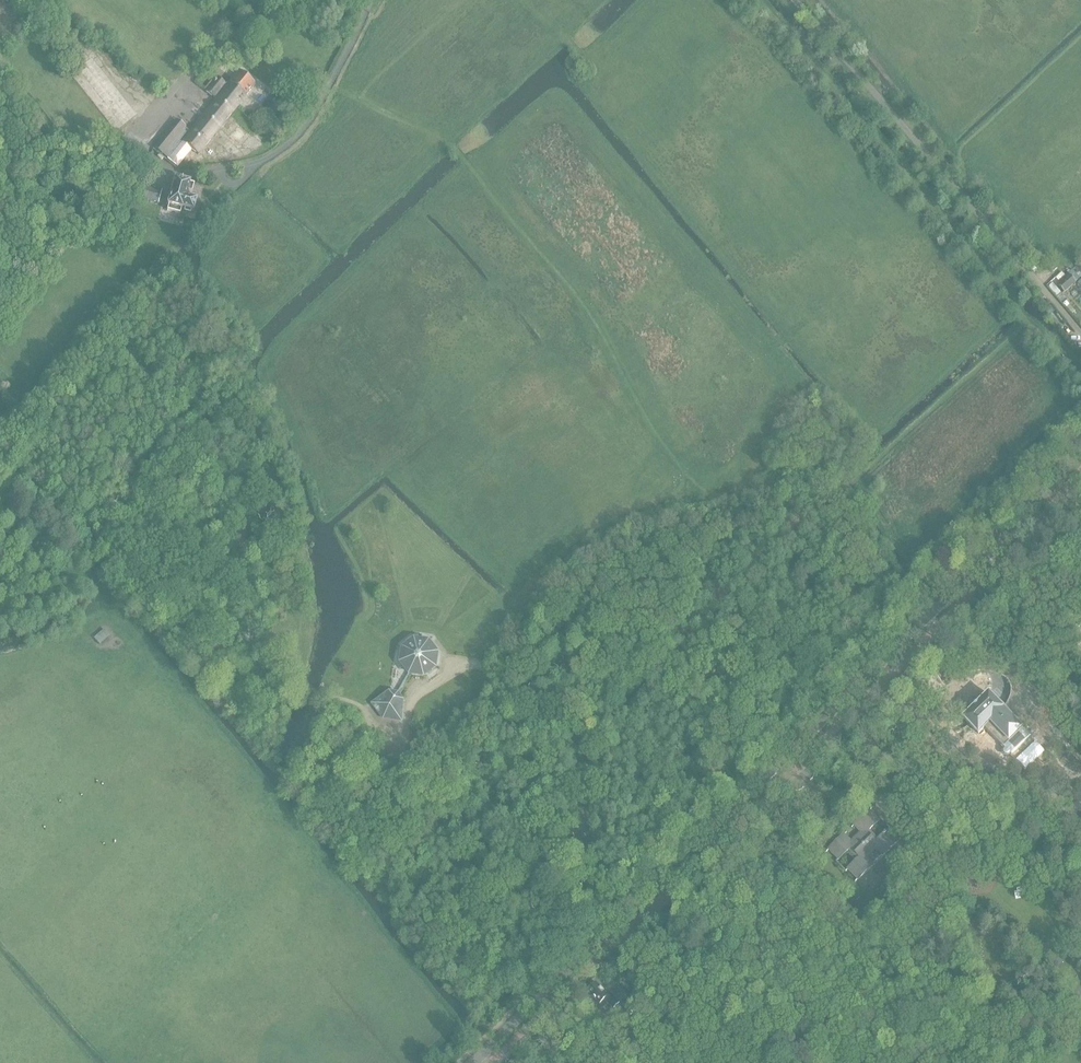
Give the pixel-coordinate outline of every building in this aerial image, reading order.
[(199,154),(219,130),(255,84),(239,71),(227,86),(218,79),(215,83),(212,80),(204,89),(207,92),(216,100),(191,132),(176,120),(154,148),(178,167),(187,154),(193,159),(198,153),(199,154)] [(264,115),(268,111),(262,105),(258,110),(264,115)] [(168,206),(167,211),(180,215),(182,209),(193,212),(196,201),(194,200),(196,194),(192,193),(194,184),(185,182),(186,179),(176,176),(167,205),(168,206)] [(134,182),(130,195),(158,203),(161,190),(134,182)] [(1076,282),(1080,279),(1073,271),(1069,274),(1070,276),(1058,286),(1064,293),(1076,282)] [(1049,316),(1055,311),(1051,305),(1045,310),(1049,316)] [(436,668),(438,653),(429,642),(415,640),(404,649),(402,663),(410,674),(424,676),(436,668)] [(392,710),(394,708),(394,707),(402,709),(404,700),(399,694),(390,692),(383,697),(388,705),(388,707),(389,709),(392,710)] [(1003,709),(989,695),(964,719),(978,734),(992,721),(1009,739),(1002,746),(1004,748),(1003,749),(1002,752),(1003,754),(1004,755),(1007,756),(1009,755),(1010,754),(1011,756),(1032,736),(1022,727),(1014,719),(1023,710),(1028,697),(1011,692),(1003,709)] [(879,821),(879,820),(869,810),(854,825),(861,832),(851,841),(844,834),(829,849),(839,859),(849,850),(857,859),(848,869),(858,879),(873,864),(866,857),(876,848),(883,855),(898,841),(888,830),(879,839),(870,830),(879,821)] [(970,904),(971,897),(968,894),(963,895),(961,901),(964,905),(970,904)] [(904,903),(898,912),(907,917),(908,916),(911,919),(915,912),(912,910),(912,908),(904,903)] [(611,1006),(615,1002),(597,983),(588,991),(600,1003),(605,999),(611,1006)] [(634,1005),(629,1000),(623,1006),(628,1011),(634,1005)]
